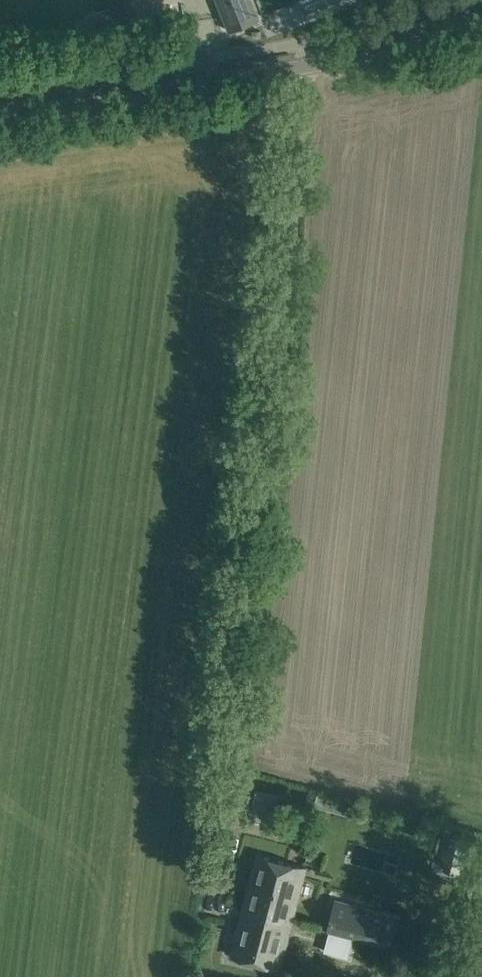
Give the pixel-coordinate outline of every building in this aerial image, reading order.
[(229,30),(259,18),(251,0),(217,0),(229,30)] [(329,807),(348,813),(351,803),(332,797),(329,807)] [(467,850),(469,841),(452,837),(450,846),(467,850)] [(290,922),(304,867),(258,855),(244,909),(290,922)] [(399,915),(335,898),(325,931),(390,949),(399,915)] [(278,968),(290,922),(244,909),(231,955),(278,968)]
